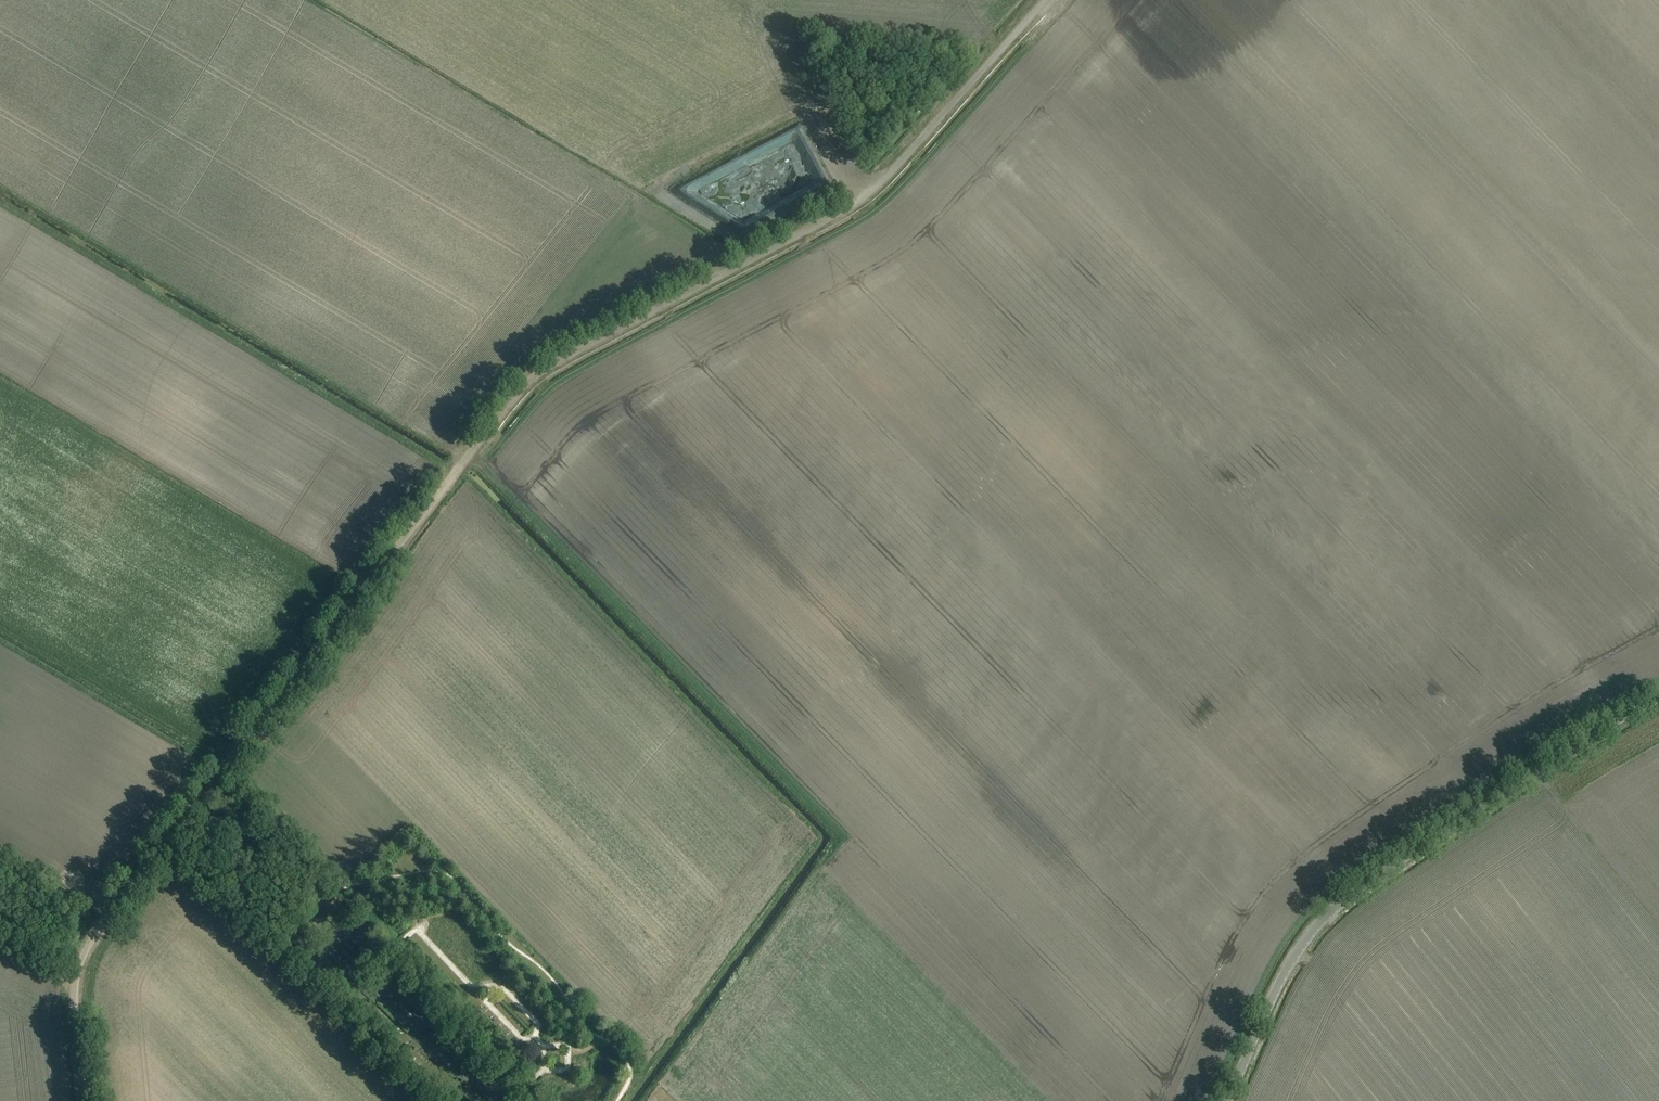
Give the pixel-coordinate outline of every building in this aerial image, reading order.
[(511,376),(502,385),(508,392),(518,383),(511,376)] [(1073,1100),(1082,1100),(1073,1090),(1067,1095),(1073,1100)]
